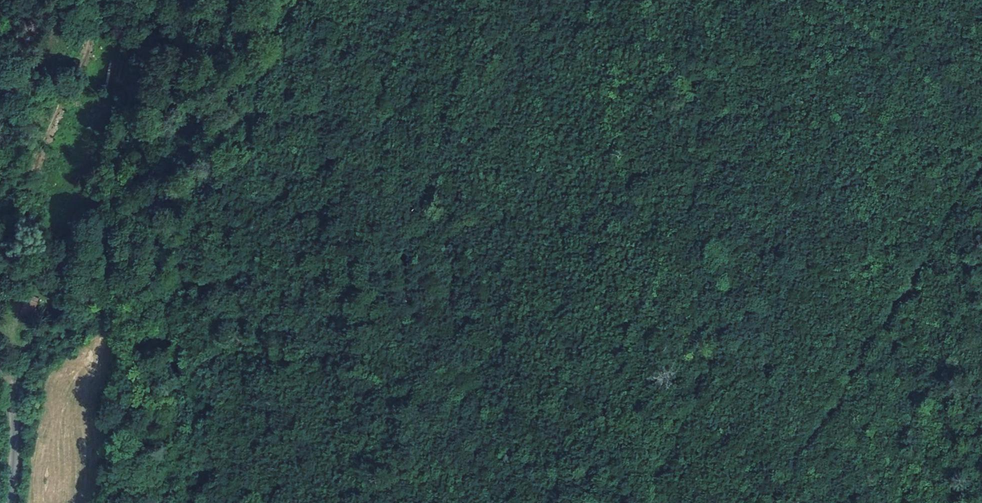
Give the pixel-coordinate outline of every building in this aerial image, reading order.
[(29,302),(32,295),(21,290),(17,297),(29,302)]
